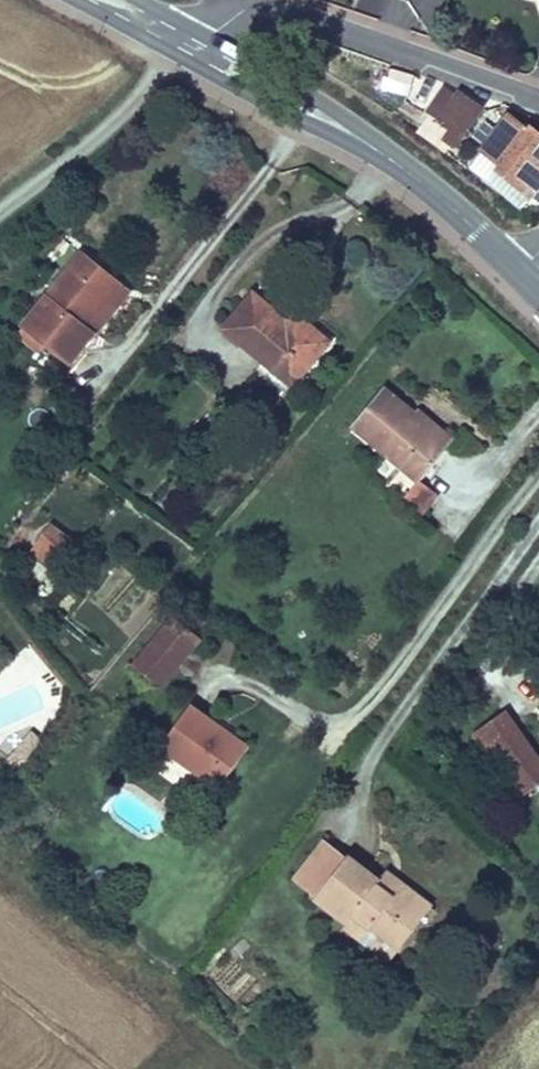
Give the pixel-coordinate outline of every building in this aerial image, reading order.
[(438,141),(450,149),(477,114),(455,97),(437,121),(447,129),(438,141)] [(520,209),(538,186),(538,131),(533,126),(530,130),(510,114),(467,167),(520,209)] [(434,146),(438,141),(447,129),(437,121),(430,116),(417,133),(434,146)] [(95,336),(83,327),(119,281),(78,250),(18,328),(70,368),(95,336)] [(83,327),(95,336),(131,290),(119,281),(83,327)] [(220,328),(293,390),(334,342),(293,308),(285,318),(252,290),(220,328)] [(443,451),(403,419),(411,409),(384,387),(350,428),(418,483),(443,451)] [(443,451),(453,439),(413,407),(411,409),(403,419),(443,451)] [(401,503),(419,518),(436,497),(418,483),(401,503)] [(60,560),(75,540),(51,522),(36,542),(60,560)] [(29,552),(53,570),(60,560),(36,542),(29,552)] [(172,615),(130,663),(159,688),(201,640),(172,615)] [(159,743),(216,786),(246,746),(189,703),(159,743)] [(538,759),(504,711),(471,735),(518,800),(538,784),(538,758),(538,759)] [(13,747),(28,758),(42,740),(27,729),(13,747)] [(3,760),(18,771),(28,758),(13,747),(3,760)] [(173,812),(199,776),(158,747),(133,783),(173,812)] [(387,870),(381,878),(350,855),(347,858),(321,839),(291,879),(316,898),(313,901),(345,925),(341,930),(388,965),(433,904),(387,870)]
